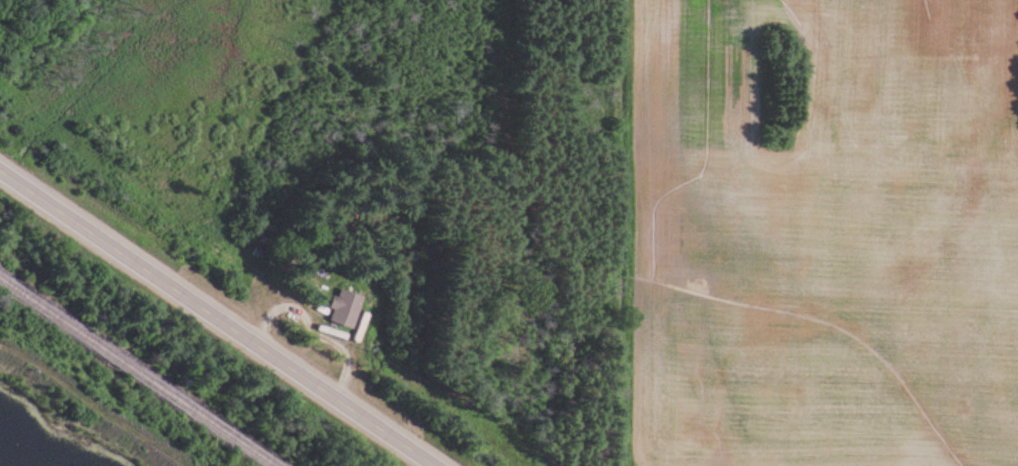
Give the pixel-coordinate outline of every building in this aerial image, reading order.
[(330,320),(356,328),(366,295),(340,287),(330,320)]
